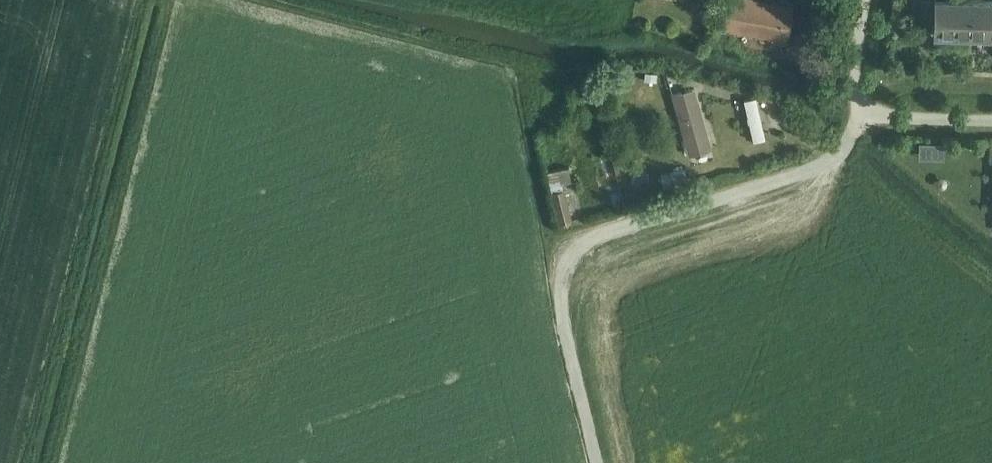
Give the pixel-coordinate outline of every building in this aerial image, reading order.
[(792,6),(793,0),(769,0),(769,2),(757,0),(726,0),(721,29),(789,41),(795,6),(792,6)] [(970,0),(921,0),(920,22),(933,22),(933,35),(969,36),(970,0)] [(991,10),(991,7),(991,0),(970,0),(969,36),(991,37),(991,36),(991,10)] [(645,72),(644,81),(656,82),(657,73),(645,72)] [(711,149),(694,88),(671,94),(688,155),(711,149)] [(756,98),(743,101),(753,143),(765,140),(756,98)] [(670,170),(688,166),(686,157),(668,161),(670,170)] [(546,173),(558,224),(571,221),(564,189),(563,189),(561,183),(571,181),(567,162),(551,166),(552,171),(546,173)] [(684,169),(659,177),(662,187),(687,180),(684,169)]
